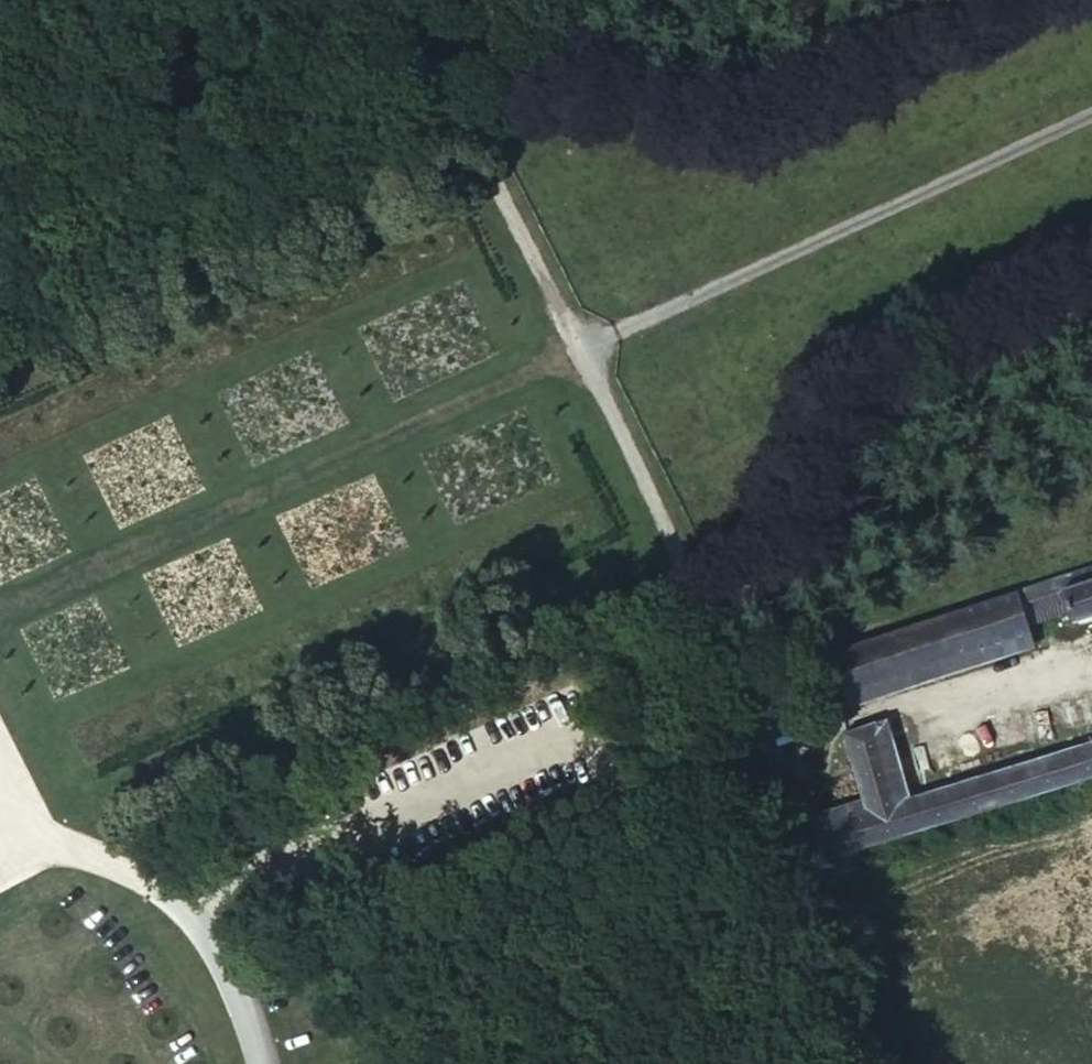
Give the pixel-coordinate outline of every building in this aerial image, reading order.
[(1057,577),(1068,612),(1071,619),(1091,612),(1091,566),(1057,577)] [(1068,612),(1057,577),(1015,590),(1024,615),(1053,606),(1055,616),(1068,612)] [(819,653),(832,697),(1030,633),(1024,615),(1015,590),(819,653)] [(876,839),(1091,773),(1091,739),(899,798),(875,722),(843,732),(867,810),(871,824),(876,839)] [(784,849),(871,824),(867,810),(781,835),(784,849)] [(784,849),(789,866),(835,852),(876,839),(871,824),(784,849)]
